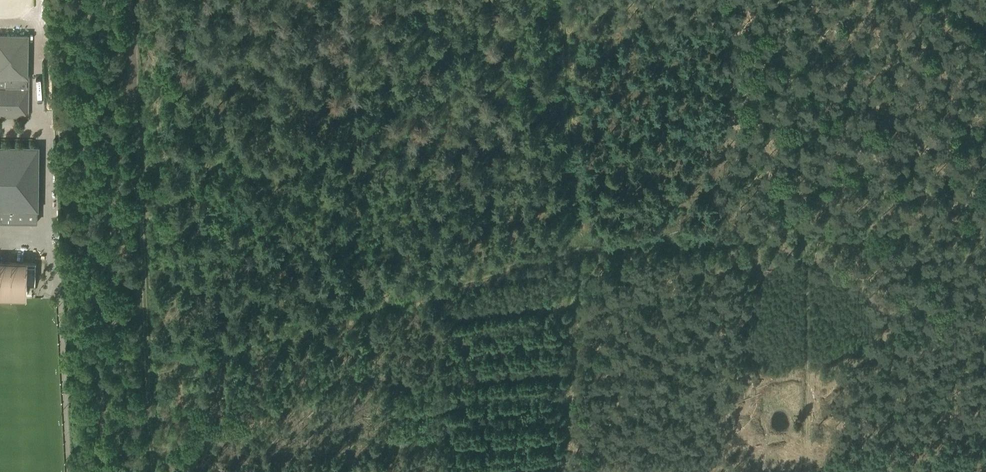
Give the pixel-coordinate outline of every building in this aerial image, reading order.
[(28,36),(0,35),(0,78),(28,79),(28,36)] [(28,88),(0,87),(0,116),(27,116),(28,88)] [(39,147),(0,147),(0,222),(37,222),(37,210),(38,210),(39,147)] [(36,263),(0,262),(0,297),(28,297),(28,284),(36,284),(36,263)]
